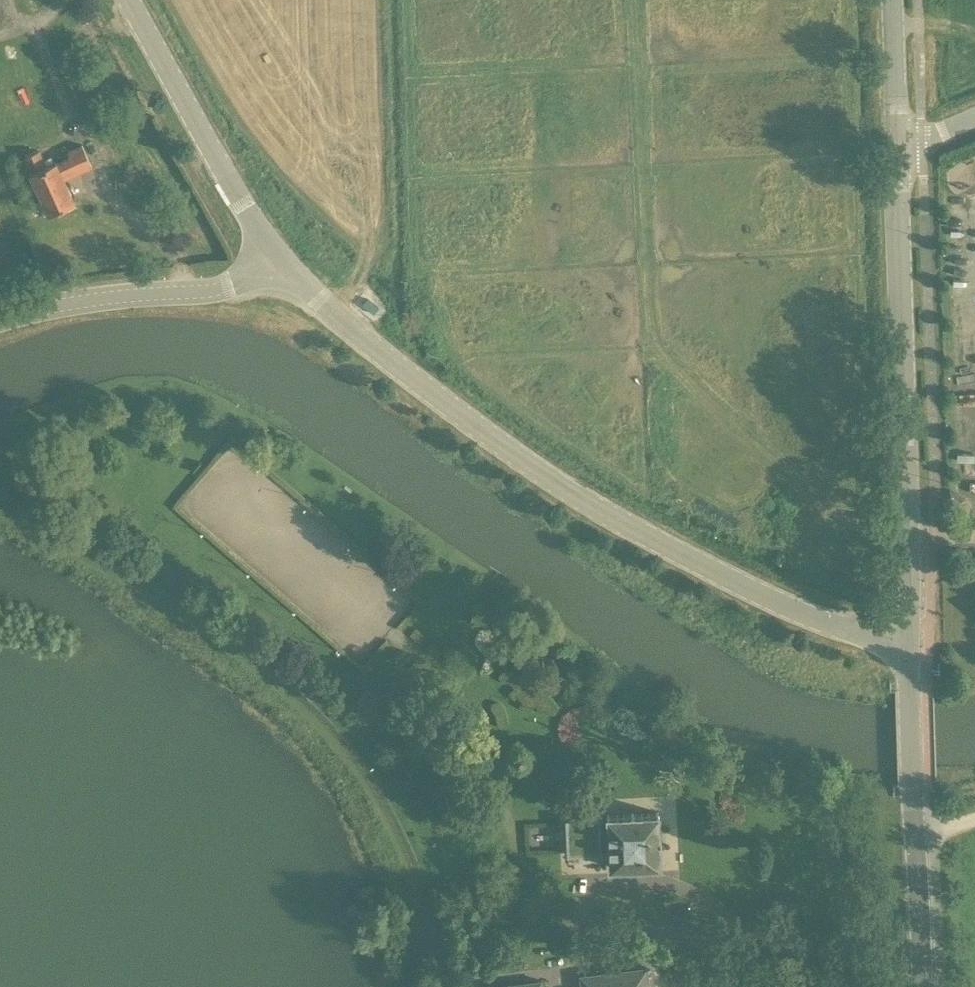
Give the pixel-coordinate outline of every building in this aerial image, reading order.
[(30,173),(29,173),(48,214),(75,202),(65,180),(93,168),(82,144),(67,150),(69,156),(54,162),(51,157),(44,160),(40,150),(23,158),(30,173)] [(600,852),(599,849),(609,848),(610,867),(661,864),(658,811),(607,814),(607,818),(566,820),(568,853),(600,852)] [(647,966),(578,975),(579,986),(649,986),(647,966)]
